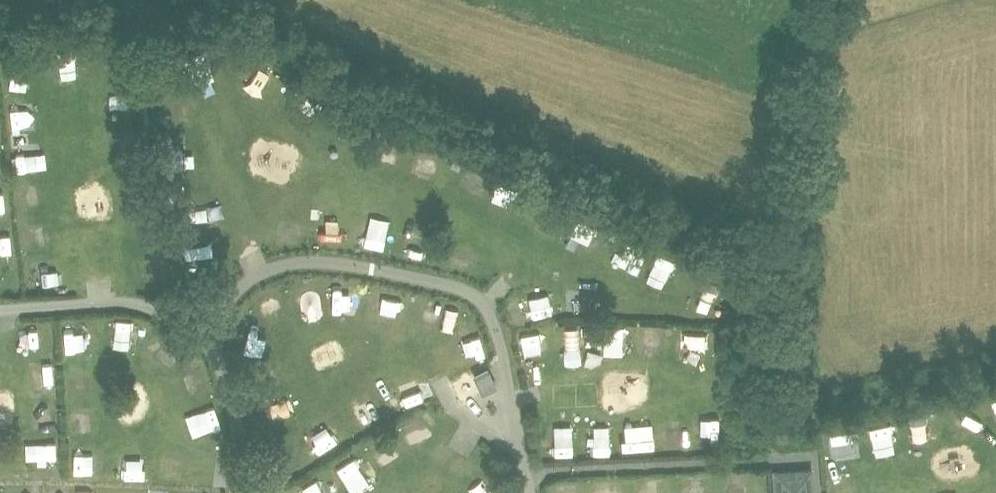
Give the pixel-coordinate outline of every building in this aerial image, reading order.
[(121,71),(125,56),(110,52),(106,67),(121,71)] [(77,54),(64,55),(66,81),(79,80),(77,54)] [(128,96),(115,96),(116,112),(129,111),(128,96)] [(269,148),(274,170),(293,165),(288,143),(269,148)] [(20,169),(40,167),(39,147),(19,148),(20,169)] [(182,168),(186,182),(204,178),(199,163),(182,168)] [(44,210),(43,196),(23,197),(24,211),(44,210)] [(558,227),(561,206),(541,202),(537,223),(558,227)] [(11,226),(10,205),(0,205),(0,227),(11,226)] [(197,224),(214,220),(211,208),(194,212),(197,224)] [(570,215),(563,233),(584,240),(590,222),(570,215)] [(30,253),(52,252),(51,230),(28,231),(30,253)] [(336,253),(352,245),(345,231),(329,239),(336,253)] [(608,235),(602,253),(620,258),(626,241),(608,235)] [(13,239),(3,240),(7,263),(16,262),(13,239)] [(416,252),(422,271),(442,265),(437,246),(416,252)] [(648,283),(660,290),(669,271),(656,265),(648,283)] [(41,288),(59,288),(60,271),(41,271),(41,288)] [(536,323),(556,312),(549,298),(528,309),(536,323)] [(373,301),(355,302),(356,317),(374,315),(373,301)] [(459,325),(439,333),(448,356),(468,348),(459,325)] [(604,326),(605,347),(627,346),(626,325),(604,326)] [(647,327),(646,350),(666,350),(666,328),(647,327)] [(534,353),(553,352),(551,330),(533,331),(534,353)] [(707,364),(707,330),(684,330),(684,364),(707,364)] [(40,357),(58,358),(59,334),(40,334),(40,357)] [(90,360),(89,342),(68,343),(70,361),(90,360)] [(497,387),(488,370),(487,368),(473,375),(483,394),(497,387)] [(60,373),(39,374),(41,408),(36,408),(37,431),(62,430),(61,404),(60,373)] [(91,431),(92,413),(76,413),(75,430),(91,431)] [(921,441),(940,437),(935,415),(917,418),(921,441)] [(880,454),(899,452),(897,423),(878,425),(880,454)] [(649,426),(631,427),(632,455),(651,454),(649,426)] [(573,428),(555,429),(556,457),(574,456),(573,428)] [(592,430),(593,458),(610,457),(609,429),(592,430)] [(858,431),(841,432),(842,463),(859,463),(858,431)] [(712,449),(713,438),(698,437),(697,448),(712,449)] [(44,474),(65,474),(64,453),(43,454),(44,474)] [(108,476),(108,458),(90,457),(90,476),(108,476)] [(775,492),(813,492),(811,469),(774,471),(775,492)] [(600,492),(619,492),(619,482),(600,482),(600,492)] [(684,492),(705,492),(705,483),(684,484),(684,492)]
